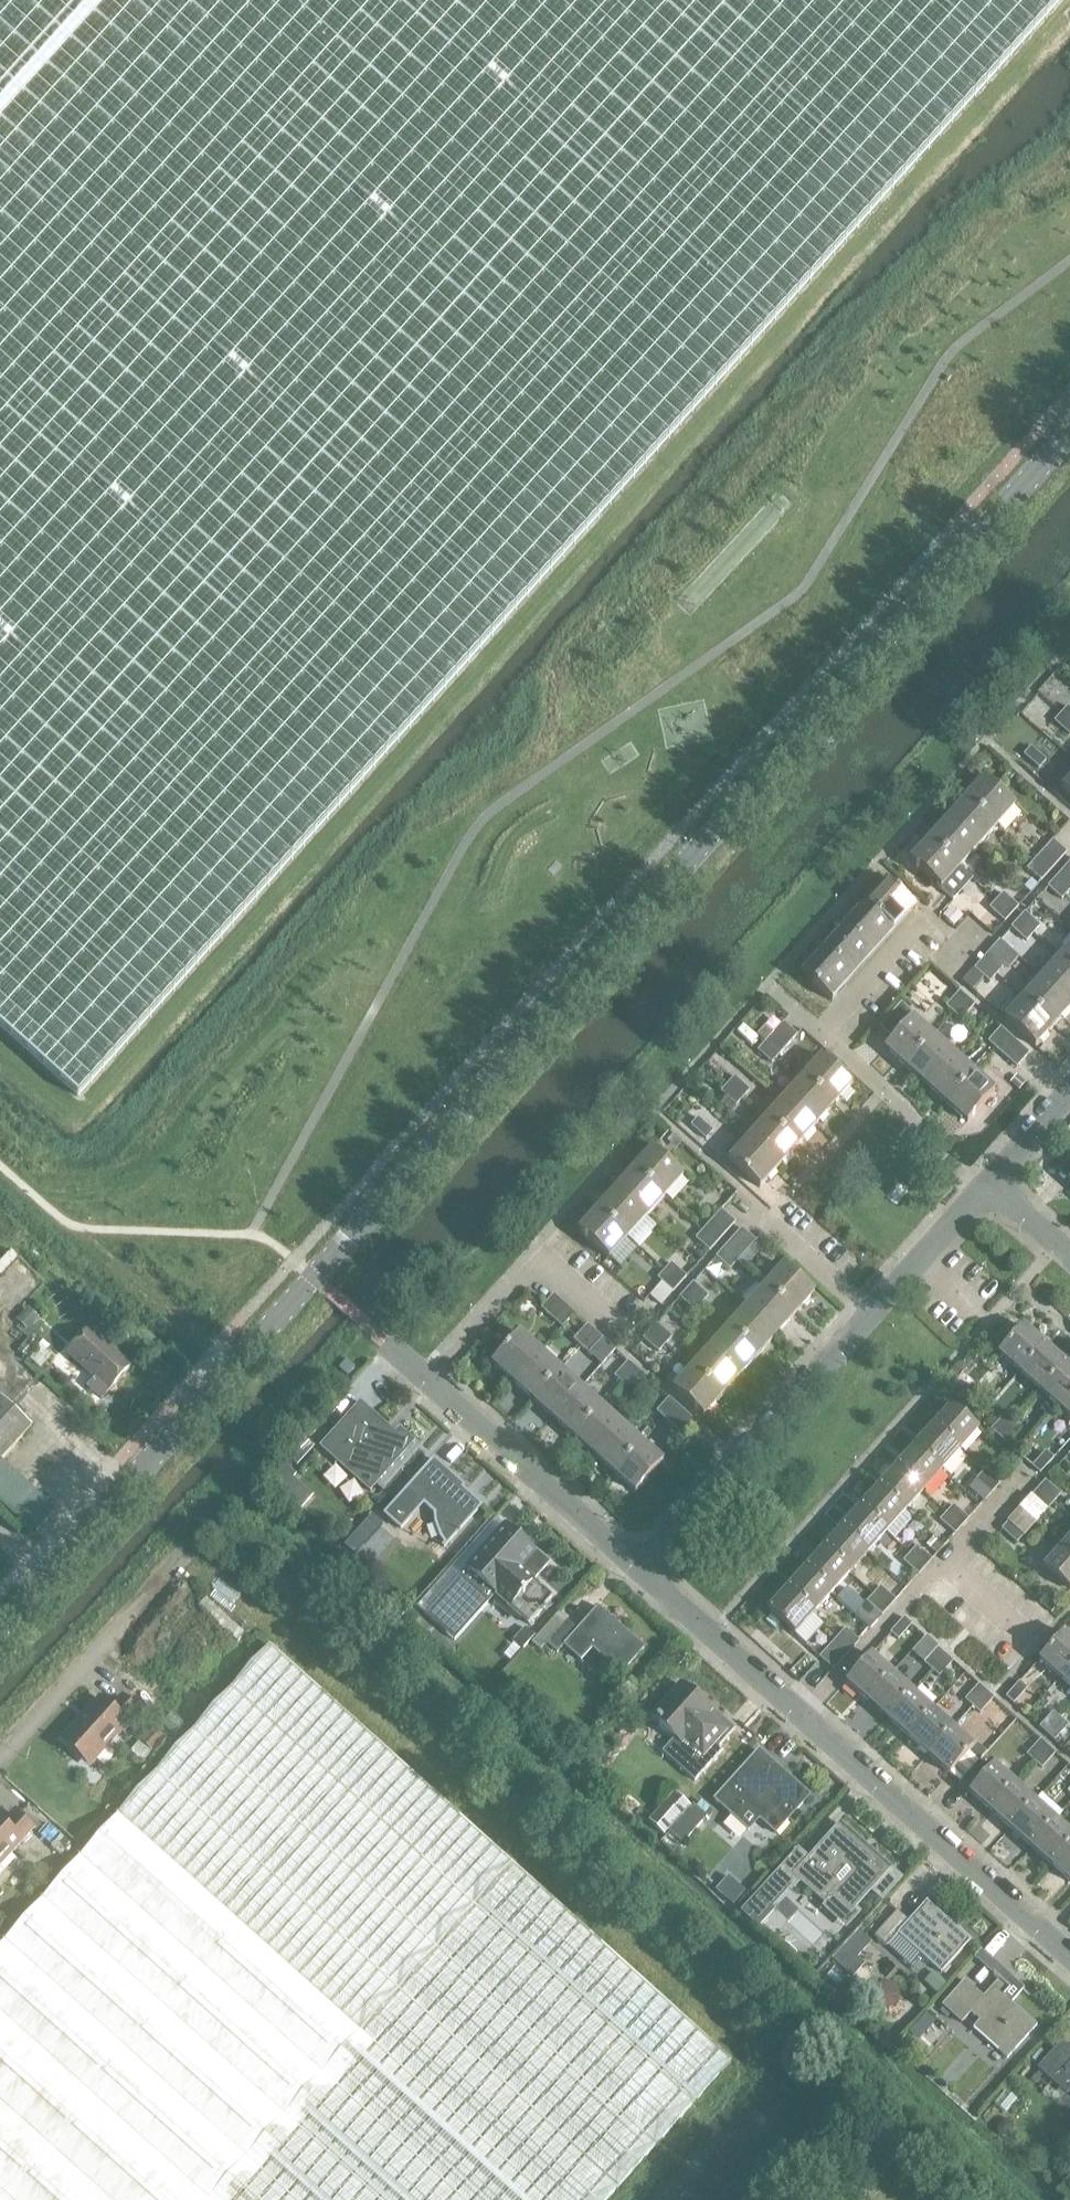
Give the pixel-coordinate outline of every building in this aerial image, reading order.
[(78,1097),(1061,0),(0,0),(0,1027),(78,1097)] [(1068,705),(1061,714),(1069,722),(1069,707),(1068,705)] [(1061,714),(1054,721),(1069,736),(1069,735),(1069,722),(1061,714)] [(1039,769),(1047,760),(1031,746),(1023,755),(1039,769)] [(984,779),(965,800),(996,828),(1015,807),(984,779)] [(1061,789),(1069,797),(1069,780),(1061,789)] [(996,828),(965,800),(947,821),(978,848),(996,828)] [(978,848),(947,821),(929,841),(960,869),(978,848)] [(1067,852),(1053,839),(1033,861),(1048,874),(1067,852)] [(960,869),(929,841),(910,862),(941,890),(960,869)] [(1048,874),(1033,861),(1027,868),(1041,881),(1048,874)] [(1069,890),(1069,862),(1053,880),(1068,893),(1069,890)] [(1039,885),(1038,885),(1032,880),(1025,888),(1031,893),(1039,885)] [(1068,893),(1053,880),(1047,887),(1062,900),(1068,893)] [(912,904),(890,884),(868,907),(890,928),(912,904)] [(996,900),(1012,914),(1019,906),(1003,892),(996,900)] [(996,900),(989,908),(1005,922),(1012,914),(996,900)] [(890,928),(868,907),(847,931),(869,951),(890,928)] [(1047,938),(1038,929),(1041,926),(1025,912),(1011,927),(1027,942),(1033,935),(1042,944),(1047,938)] [(869,951),(847,931),(827,954),(848,973),(869,951)] [(1060,960),(1069,969),(1069,949),(1060,960)] [(1004,967),(988,953),(981,961),(997,975),(1004,967)] [(848,973),(827,954),(805,978),(827,997),(848,973)] [(1042,980),(1069,1006),(1069,969),(1060,960),(1042,980)] [(997,975),(981,961),(974,969),(990,983),(997,975)] [(975,980),(969,975),(962,984),(967,988),(975,980)] [(1023,1001),(1054,1028),(1069,1010),(1069,1006),(1042,980),(1023,1001)] [(968,997),(960,990),(946,1006),(954,1013),(968,997)] [(968,997),(954,1013),(962,1020),(976,1005),(968,997)] [(1023,1001),(1004,1022),(1035,1049),(1054,1028),(1023,1001)] [(756,1028),(766,1036),(773,1028),(763,1019),(756,1028)] [(886,1050),(906,1069),(934,1038),(913,1019),(886,1050)] [(798,1034),(783,1022),(764,1044),(778,1057),(798,1034)] [(1010,1035),(1001,1027),(988,1041),(997,1049),(1010,1035)] [(1010,1035),(997,1049),(1017,1067),(1030,1053),(1010,1035)] [(934,1038),(906,1069),(927,1087),(954,1056),(934,1038)] [(778,1057),(764,1044),(758,1051),(772,1063),(778,1057)] [(954,1056),(927,1087),(947,1105),(975,1074),(954,1056)] [(822,1058),(803,1079),(834,1107),(853,1085),(822,1058)] [(975,1074),(947,1105),(968,1124),(996,1093),(975,1074)] [(743,1098),(750,1090),(735,1076),(728,1084),(743,1098)] [(803,1079),(785,1100),(816,1127),(834,1107),(803,1079)] [(743,1098),(728,1084),(721,1092),(736,1106),(743,1098)] [(785,1100),(767,1120),(797,1147),(816,1127),(785,1100)] [(706,1140),(714,1131),(698,1117),(691,1125),(706,1140)] [(767,1120),(748,1141),(779,1168),(797,1147),(767,1120)] [(748,1141),(740,1150),(732,1143),(722,1155),(760,1189),(779,1168),(748,1141)] [(653,1151),(635,1171),(665,1199),(684,1178),(653,1151)] [(665,1199),(635,1171),(616,1192),(647,1219),(665,1199)] [(647,1219),(616,1192),(598,1212),(629,1240),(647,1219)] [(736,1222),(721,1209),(701,1232),(716,1245),(736,1222)] [(629,1240),(598,1212),(579,1233),(610,1260),(629,1240)] [(757,1241),(742,1228),(722,1250),(736,1263),(757,1241)] [(716,1245),(701,1232),(695,1238),(710,1251),(716,1245)] [(736,1263),(722,1250),(716,1257),(730,1270),(736,1263)] [(671,1263),(664,1271),(679,1285),(687,1277),(671,1263)] [(784,1268),(765,1289),(796,1316),(814,1295),(784,1268)] [(664,1271),(657,1278),(644,1292),(660,1307),(673,1292),(679,1285),(664,1271)] [(686,1290),(702,1304),(709,1296),(693,1282),(686,1290)] [(765,1289),(747,1309),(777,1336),(796,1316),(765,1289)] [(686,1290),(679,1298),(695,1312),(702,1304),(686,1290)] [(554,1294),(545,1304),(541,1308),(562,1328),(576,1313),(554,1294)] [(539,1305),(529,1296),(517,1309),(527,1318),(539,1305)] [(747,1309),(729,1330),(759,1357),(777,1336),(747,1309)] [(673,1337),(656,1323),(650,1330),(666,1345),(673,1337)] [(581,1347),(595,1331),(587,1324),(573,1340),(581,1347)] [(1000,1354),(1021,1373),(1044,1347),(1023,1328),(1000,1354)] [(104,1397),(131,1366),(90,1329),(68,1354),(96,1380),(91,1386),(104,1397)] [(666,1345),(650,1330),(643,1338),(659,1352),(666,1345)] [(729,1330),(710,1350),(741,1377),(759,1357),(729,1330)] [(589,1354),(603,1338),(595,1331),(581,1347),(589,1354)] [(492,1365),(513,1384),(541,1354),(520,1335),(492,1365)] [(1065,1365),(1044,1347),(1021,1373),(1041,1392),(1065,1365)] [(710,1350),(692,1370),(722,1398),(741,1377),(710,1350)] [(541,1354),(513,1384),(534,1402),(561,1372),(541,1354)] [(622,1383),(636,1368),(628,1361),(614,1376),(622,1383)] [(1065,1365),(1041,1392),(1061,1410),(1069,1400),(1069,1370),(1065,1365)] [(630,1390),(644,1375),(636,1368),(622,1383),(630,1390)] [(971,1383),(971,1384),(975,1379),(963,1368),(945,1388),(957,1399),(971,1383)] [(692,1370),(673,1391),(704,1419),(722,1398),(692,1370)] [(561,1372),(534,1402),(554,1421),(581,1390),(561,1372)] [(581,1390),(554,1421),(574,1439),(602,1409),(581,1390)] [(32,1427),(0,1397),(0,1461),(32,1427)] [(665,1420),(678,1405),(669,1397),(656,1411),(665,1420)] [(1061,1410),(1069,1418),(1069,1400),(1061,1410)] [(371,1493),(415,1444),(400,1431),(395,1436),(360,1405),(337,1432),(367,1459),(352,1476),(371,1493)] [(685,1438),(687,1436),(698,1423),(678,1405),(665,1420),(685,1438)] [(951,1408),(933,1429),(960,1453),(978,1432),(951,1408)] [(602,1409),(574,1439),(595,1457),(622,1427),(602,1409)] [(999,1437),(1013,1421),(1005,1414),(991,1430),(999,1437)] [(1006,1444),(1020,1428),(1013,1421),(999,1437),(1006,1444)] [(622,1427),(595,1457),(615,1475),(642,1445),(622,1427)] [(960,1453),(933,1429),(914,1449),(941,1474),(960,1453)] [(313,1448),(303,1439),(287,1457),(297,1465),(313,1448)] [(642,1445),(615,1475),(636,1494),(663,1464),(642,1445)] [(941,1474),(914,1449),(896,1469),(923,1494),(941,1474)] [(1032,1466),(1040,1474),(1054,1458),(1046,1450),(1032,1466)] [(396,1505),(397,1507),(388,1517),(401,1529),(410,1518),(411,1519),(424,1505),(456,1534),(481,1507),(456,1484),(458,1482),(435,1461),(396,1505)] [(293,1480),(295,1476),(282,1464),(267,1481),(287,1499),(299,1485),(293,1480)] [(983,1472),(999,1486),(1006,1478),(990,1464),(983,1472)] [(923,1494),(896,1469),(878,1490),(905,1514),(923,1494)] [(976,1480),(992,1494),(999,1486),(983,1472),(976,1480)] [(1037,1489),(1053,1504),(1061,1494),(1045,1480),(1037,1489)] [(1037,1521),(1048,1509),(1053,1504),(1037,1489),(1021,1508),(1037,1521)] [(905,1514),(878,1490),(860,1510),(887,1534),(905,1514)] [(947,1512),(962,1526),(969,1519),(954,1504),(947,1512)] [(887,1534),(860,1510),(841,1530),(868,1555),(887,1534)] [(940,1520),(955,1534),(962,1526),(947,1512),(940,1520)] [(1007,1522),(1001,1529),(1017,1544),(1023,1536),(1007,1522)] [(534,1584),(550,1567),(535,1554),(533,1555),(504,1529),(426,1617),(456,1643),(496,1598),(529,1627),(552,1601),(534,1584)] [(868,1555),(841,1530),(823,1551),(850,1575),(868,1555)] [(360,1562),(380,1556),(375,1540),(354,1546),(360,1562)] [(910,1553),(926,1567),(933,1559),(917,1545),(910,1553)] [(1062,1549),(1044,1570),(1069,1593),(1069,1556),(1062,1549)] [(850,1575),(823,1551),(805,1571),(832,1595),(850,1575)] [(903,1561),(919,1575),(926,1567),(910,1553),(903,1561)] [(832,1595),(805,1571),(787,1591),(814,1616),(832,1595)] [(874,1594),(889,1608),(896,1600),(881,1586),(874,1594)] [(814,1616),(787,1591),(768,1612),(795,1636),(814,1616)] [(867,1602),(882,1616),(889,1608),(874,1594),(867,1602)] [(620,1677),(644,1651),(597,1609),(577,1632),(568,1623),(546,1648),(557,1657),(564,1649),(581,1664),(592,1652),(620,1677)] [(890,1633),(892,1634),(898,1640),(913,1624),(904,1617),(890,1633)] [(522,1648),(534,1635),(525,1627),(514,1640),(522,1648)] [(837,1637),(852,1650),(860,1641),(845,1628),(837,1637)] [(1061,1679),(1069,1669),(1069,1638),(1064,1633),(1040,1660),(1061,1679)] [(819,1657),(822,1659),(834,1670),(852,1650),(837,1637),(819,1657)] [(705,2072),(717,2059),(723,2052),(719,2048),(714,2043),(513,1863),(271,1645),(118,1815),(0,1946),(0,2199),(590,2199),(705,2072)] [(946,1654),(938,1647),(924,1663),(932,1670),(946,1654)] [(946,1654),(932,1670),(940,1677),(954,1661),(946,1654)] [(871,1657),(847,1683),(868,1702),(891,1676),(871,1657)] [(1061,1679),(1069,1687),(1069,1669),(1061,1679)] [(891,1676),(868,1702),(888,1720),(912,1694),(891,1676)] [(1028,1688),(1020,1681),(1006,1697),(1014,1704),(1028,1688)] [(973,1707),(987,1691),(979,1684),(965,1700),(973,1707)] [(715,1751),(733,1731),(719,1718),(716,1721),(679,1688),(650,1720),(674,1741),(662,1755),(694,1784),(720,1755),(715,1751)] [(981,1714),(995,1698),(987,1691),(973,1707),(981,1714)] [(912,1694),(888,1720),(908,1738),(932,1712),(912,1694)] [(93,1762),(140,1711),(125,1698),(113,1711),(100,1699),(65,1738),(93,1762)] [(172,1711),(163,1722),(176,1734),(186,1723),(172,1711)] [(1054,1711),(1039,1727),(1047,1734),(1061,1718),(1054,1711)] [(932,1712),(908,1738),(929,1757),(952,1731),(932,1712)] [(1061,1718),(1047,1734),(1054,1741),(1068,1725),(1061,1718)] [(162,1744),(167,1739),(152,1724),(147,1730),(162,1744)] [(952,1731),(929,1757),(949,1775),(973,1749),(952,1731)] [(1034,1762),(1049,1746),(1041,1739),(1026,1755),(1034,1762)] [(1042,1769),(1056,1753),(1049,1746),(1034,1762),(1042,1769)] [(775,1835),(808,1798),(758,1753),(714,1802),(747,1832),(758,1820),(775,1835)] [(993,1767),(969,1793),(990,1812),(1014,1786),(993,1767)] [(1014,1786),(990,1812),(1011,1831),(1034,1804),(1014,1786)] [(672,1822),(689,1804),(680,1795),(661,1814),(665,1818),(667,1817),(672,1822)] [(1034,1804),(1011,1831),(1031,1849),(1055,1823),(1034,1804)] [(682,1845),(707,1817),(694,1805),(669,1833),(682,1845)] [(0,1821),(0,1865),(33,1828),(18,1815),(7,1827),(0,1821)] [(1031,1849),(1051,1867),(1069,1846),(1069,1837),(1055,1823),(1031,1849)] [(839,1826),(810,1859),(799,1850),(777,1874),(793,1889),(800,1882),(826,1905),(822,1909),(847,1931),(862,1914),(855,1908),(889,1871),(839,1826)] [(60,1856),(71,1844),(62,1835),(50,1847),(60,1856)] [(768,1867),(772,1863),(773,1863),(785,1850),(779,1844),(766,1857),(762,1861),(768,1867)] [(1051,1867),(1069,1884),(1069,1846),(1051,1867)] [(730,1872),(718,1887),(737,1903),(749,1888),(730,1872)] [(941,1976),(970,1944),(925,1904),(908,1923),(897,1914),(874,1940),(885,1949),(897,1936),(941,1976)] [(833,1958),(855,1975),(867,1960),(861,1955),(875,1939),(859,1926),(833,1958)] [(946,1986),(935,1976),(926,1986),(937,1996),(946,1986)] [(1036,2028),(1011,2005),(1022,1993),(1015,1986),(1017,1984),(1011,1979),(1004,1986),(1000,1982),(983,2000),(967,1986),(945,2010),(956,2020),(966,2009),(981,2023),(974,2030),(1008,2060),(1036,2028)] [(1061,2045),(1039,2070),(1056,2085),(1064,2077),(1069,2082),(1069,2053),(1061,2045)]
